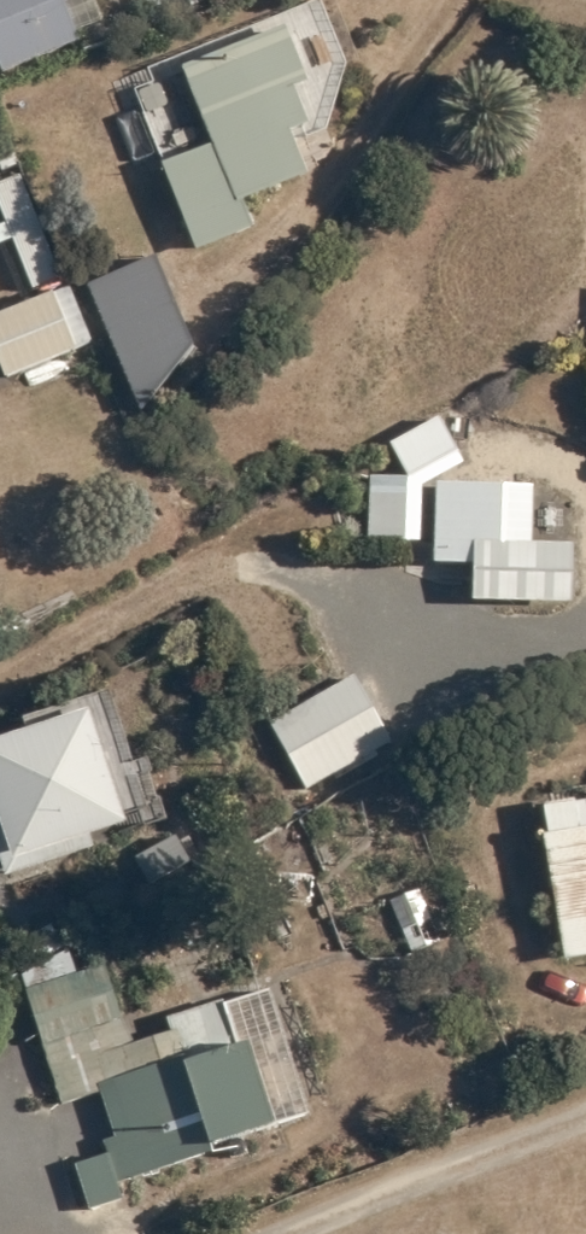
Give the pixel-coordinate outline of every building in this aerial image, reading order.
[(82,42),(78,33),(104,22),(95,0),(79,0),(65,5),(63,0),(0,0),(0,66),(3,73),(82,42)] [(286,26),(182,66),(212,145),(162,165),(196,253),(254,229),(241,201),(308,175),(290,133),(310,125),(294,86),(309,80),(286,26)] [(22,177),(0,184),(0,206),(7,225),(0,228),(0,245),(14,240),(35,290),(62,280),(22,177)] [(71,288),(0,316),(0,361),(7,380),(78,352),(77,350),(93,343),(71,288)] [(391,445),(410,477),(459,450),(440,418),(391,445)] [(410,477),(371,477),(371,541),(409,541),(410,477)] [(474,555),(473,602),(572,605),(573,544),(534,543),(534,488),(438,484),(435,554),(474,555)] [(394,743),(357,677),(271,725),(309,791),(394,743)] [(129,824),(92,708),(0,738),(0,858),(6,878),(96,849),(91,836),(129,824)] [(543,834),(565,961),(585,958),(585,799),(543,807),(547,834),(543,834)] [(192,862),(177,836),(138,859),(153,885),(192,862)] [(422,890),(392,902),(415,955),(444,943),(422,890)] [(213,1145),(312,1114),(271,991),(226,1005),(225,1001),(169,1020),(173,1032),(134,1045),(110,970),(28,995),(63,1104),(101,1092),(118,1137),(104,1141),(109,1155),(77,1165),(92,1211),(125,1200),(119,1184),(215,1152),(213,1145)]
